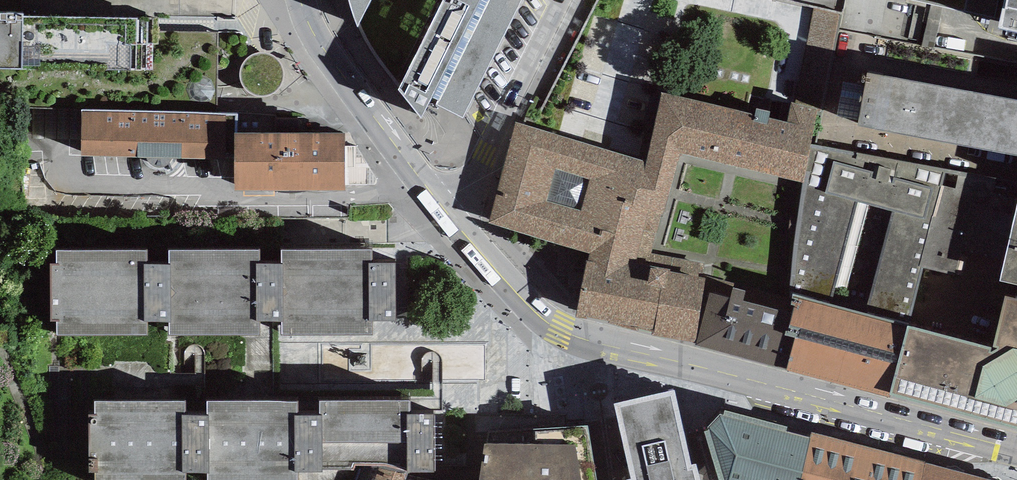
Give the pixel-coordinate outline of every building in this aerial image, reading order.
[(353,13),(357,27),(371,0),(348,0),(353,13)] [(463,118),(522,0),(443,0),(399,90),(421,118),(433,98),(438,101),(436,105),(463,118)] [(906,1),(998,21),(997,27),(1016,31),(1016,0),(906,0),(906,1)] [(23,16),(23,13),(0,13),(0,68),(22,69),(152,71),(153,18),(23,16)] [(1016,156),(1016,100),(867,72),(858,126),(959,145),(1016,156)] [(815,109),(789,102),(785,122),(662,93),(646,161),(516,124),(487,222),(588,256),(649,267),(653,253),(679,156),(802,183),(810,144),(815,109)] [(173,158),(234,158),(234,132),(237,132),(237,113),(81,111),(81,156),(146,157),(149,161),(152,165),(157,166),(162,166),(166,165),(170,162),(173,158)] [(234,158),(235,190),(346,190),(346,132),(237,132),(234,132),(234,158)] [(810,144),(802,183),(800,211),(793,245),(789,292),(793,294),(909,326),(993,348),(1006,297),(1010,283),(1000,281),(1016,207),(1016,204),(993,198),(997,180),(810,144)] [(1000,281),(1010,283),(1016,285),(1016,207),(1000,281)] [(281,251),(281,263),(260,263),(260,250),(169,250),(169,264),(146,264),(146,252),(57,252),(57,266),(51,266),(51,318),(58,318),(58,336),(147,336),(147,322),(169,322),(169,335),(260,335),(260,321),(282,321),(282,337),(373,337),(373,322),(396,322),(396,263),(374,263),(374,250),(281,251)] [(701,263),(653,253),(649,267),(588,256),(575,317),(586,320),(586,317),(652,328),(651,335),(695,343),(705,277),(698,278),(701,263)] [(730,299),(709,293),(696,344),(695,347),(785,370),(797,327),(789,324),(795,304),(791,302),(733,287),(730,299)] [(797,327),(785,370),(888,398),(889,395),(909,326),(793,294),(791,302),(795,304),(789,324),(797,327)] [(1006,297),(993,348),(909,326),(889,395),(1016,427),(1016,300),(1006,297)] [(697,464),(693,465),(675,390),(614,404),(631,479),(627,479),(701,479),(697,464)] [(318,414),(299,415),(299,399),(205,402),(205,414),(207,472),(207,479),(324,479),(322,414),(318,414)] [(317,402),(318,414),(322,414),(324,479),(334,479),(339,471),(352,471),(353,466),(362,466),(388,465),(408,472),(434,472),(434,414),(410,413),(411,400),(317,402)] [(95,401),(95,414),(88,414),(88,473),(95,473),(95,479),(185,479),(185,472),(207,472),(205,414),(186,414),(186,401),(95,401)] [(810,437),(720,414),(705,432),(719,479),(800,479),(810,437)] [(587,424),(488,432),(486,445),(484,445),(479,479),(597,479),(587,424)] [(925,462),(812,432),(810,437),(800,479),(921,479),(925,462)] [(925,462),(921,479),(992,479),(925,462)] [(408,472),(388,465),(362,466),(356,479),(406,479),(408,472)]
